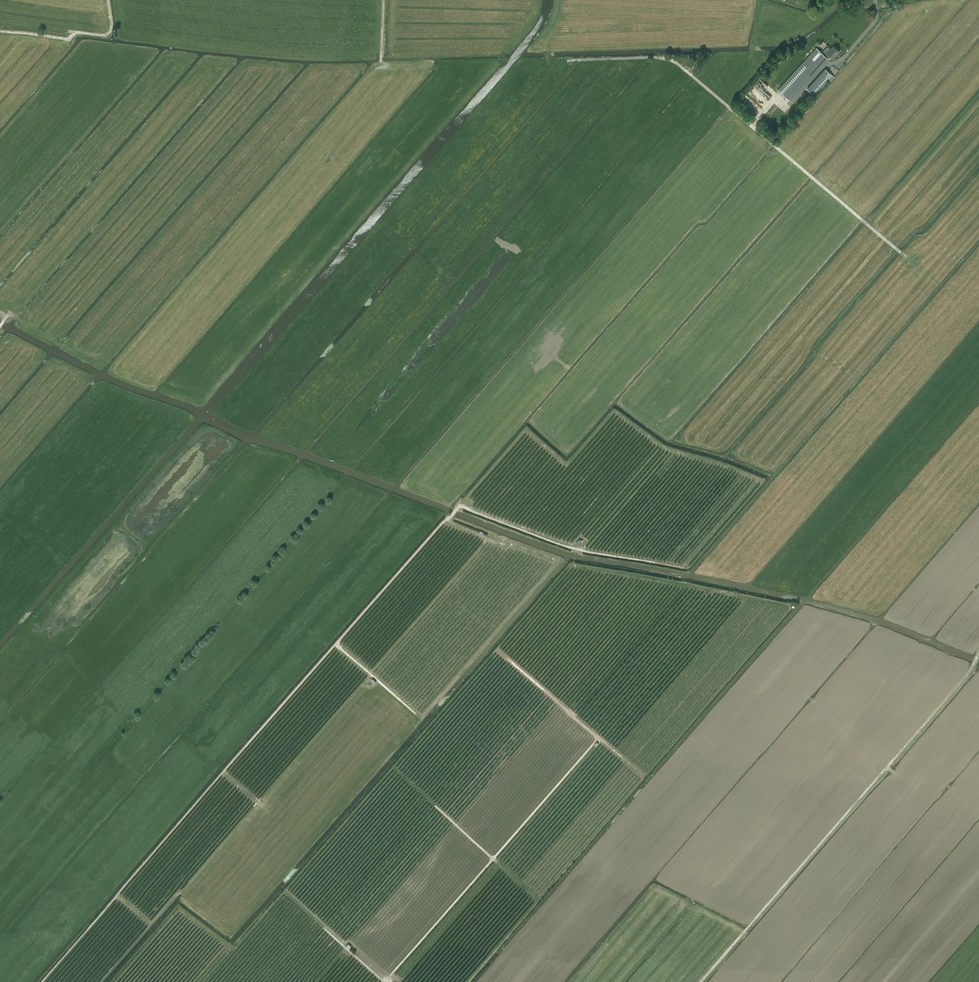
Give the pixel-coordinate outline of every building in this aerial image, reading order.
[(816,48),(778,90),(790,100),(830,56),(833,59),(839,51),(834,46),(827,53),(828,54),(826,57),(816,48)] [(825,69),(807,89),(814,95),(830,79),(830,80),(831,80),(834,77),(833,76),(825,69)] [(745,106),(757,114),(761,109),(749,100),(745,106)] [(354,936),(349,942),(352,945),(358,939),(354,936)]
